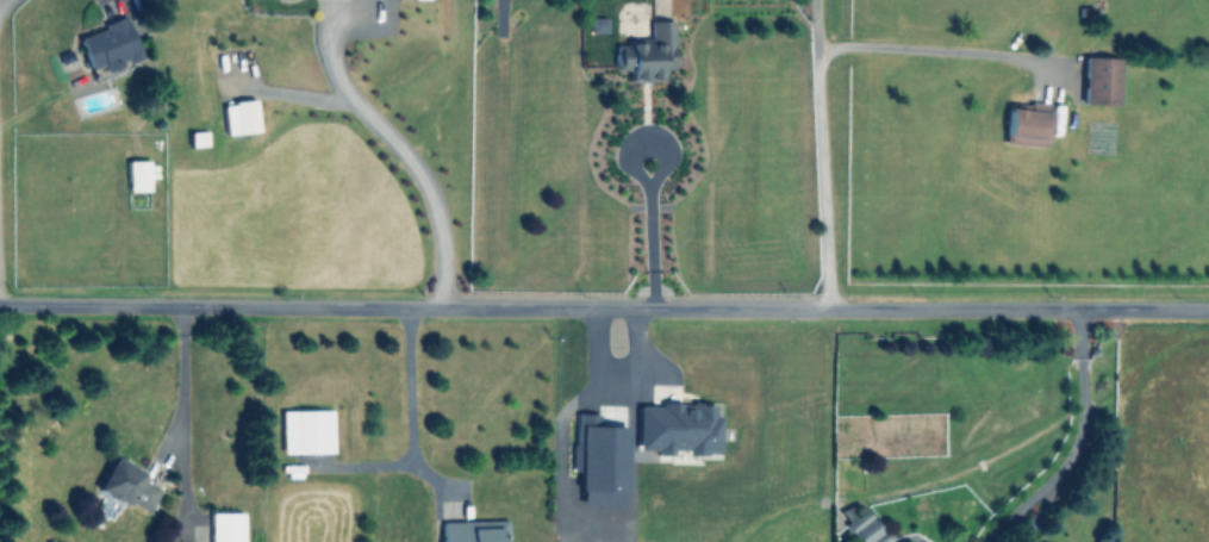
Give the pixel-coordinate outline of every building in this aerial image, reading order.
[(664,80),(663,17),(645,17),(645,41),(616,42),(616,69),(629,69),(629,80),(664,80)] [(76,35),(87,67),(103,62),(104,65),(137,54),(125,18),(76,35)] [(221,103),(225,135),(257,131),(254,100),(221,103)] [(1035,101),(999,102),(1000,140),(1036,139),(1035,101)] [(148,190),(148,167),(149,167),(149,160),(126,161),(127,191),(148,190)] [(637,404),(637,449),(655,450),(655,454),(671,455),(671,449),(685,450),(685,454),(719,454),(720,415),(714,415),(714,404),(690,403),(690,405),(637,404)] [(331,410),(280,411),(281,453),(332,452),(331,410)] [(624,491),(626,427),(598,426),(599,414),(575,413),(574,444),(579,444),(578,490),(624,491)] [(143,472),(111,457),(96,490),(147,514),(159,488),(140,479),(143,472)] [(889,539),(857,501),(841,513),(847,520),(842,524),(858,541),(885,541),(889,539)] [(210,541),(242,541),(242,512),(209,513),(210,541)] [(507,520),(440,521),(440,541),(507,541),(507,520)]
